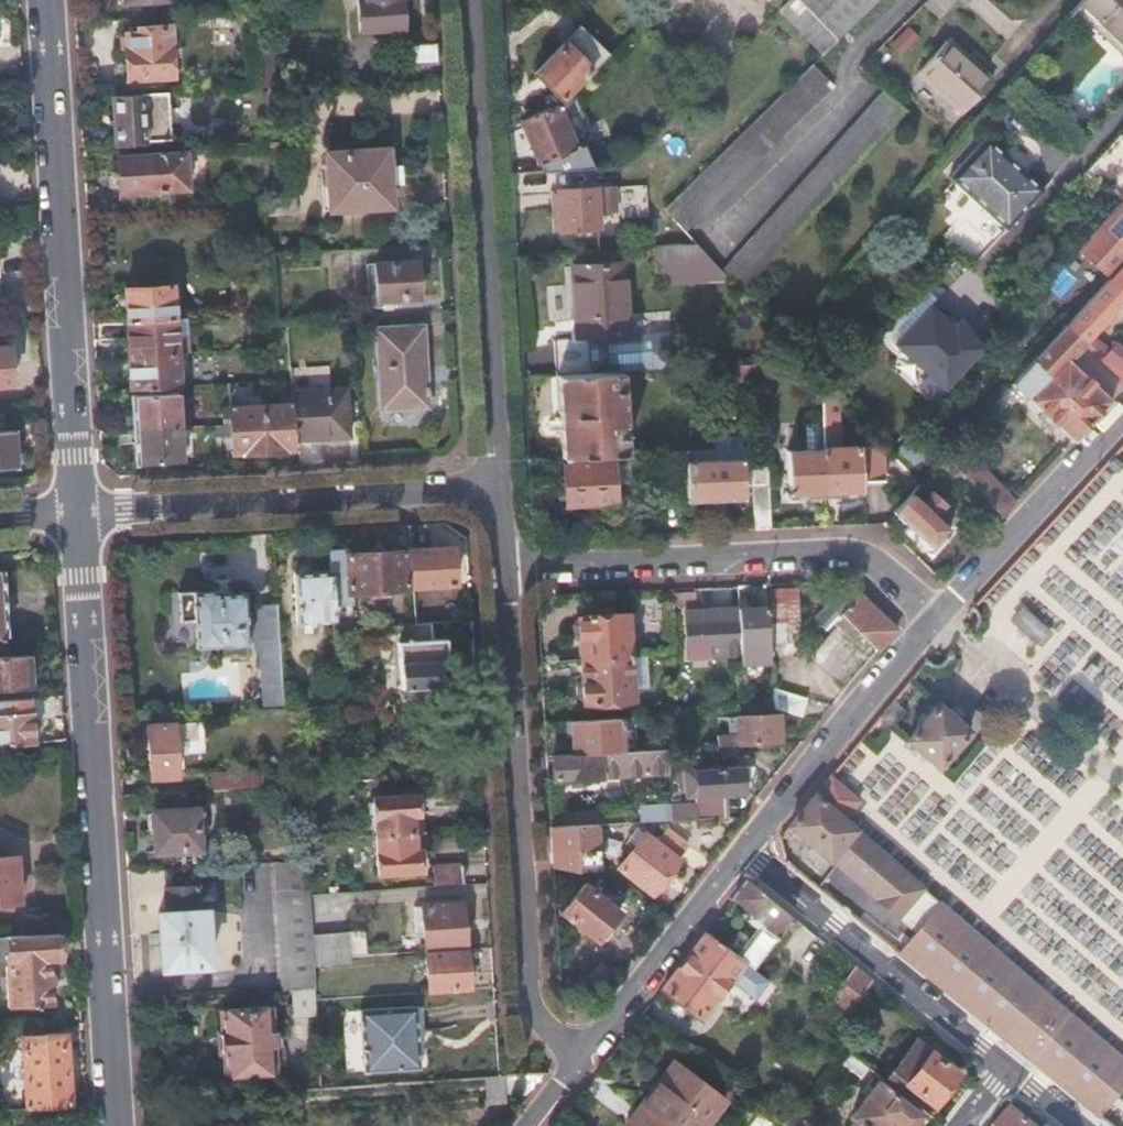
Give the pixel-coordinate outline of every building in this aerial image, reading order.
[(879,0),(797,0),(807,9),(838,41),(879,0)] [(948,6),(941,0),(928,0),(924,3),(937,16),(948,6)] [(1076,4),(1096,22),(1122,46),(1122,45),(1122,0),(1079,0),(1076,4)] [(405,4),(356,6),(357,28),(406,26),(405,4)] [(823,55),(838,41),(807,9),(792,23),(823,55)] [(1122,46),(1096,22),(1091,27),(1117,51),(1122,46)] [(889,43),(901,55),(919,36),(907,25),(889,43)] [(590,70),(592,74),(609,57),(579,27),(535,73),(560,99),(590,70)] [(170,76),(168,28),(130,30),(130,37),(127,37),(127,51),(125,51),(126,79),(170,76)] [(953,103),(980,73),(946,42),(919,72),(953,103)] [(438,65),(436,43),(405,44),(406,66),(438,65)] [(833,84),(814,64),(666,209),(686,230),(833,84)] [(990,82),(980,73),(953,103),(964,113),(990,82)] [(722,270),(729,277),(744,293),(906,111),(884,89),(722,270)] [(161,114),(160,94),(114,97),(116,143),(145,142),(144,115),(161,114)] [(536,156),(510,158),(511,174),(543,172),(539,162),(550,158),(551,162),(564,158),(563,153),(576,148),(557,106),(520,119),(536,156)] [(1092,165),(1122,194),(1122,131),(1092,165)] [(260,134),(261,144),(288,143),(287,132),(260,134)] [(949,176),(978,203),(1015,162),(987,135),(949,176)] [(262,151),(292,149),(292,142),(288,143),(261,144),(262,151)] [(585,170),(576,148),(563,153),(564,158),(551,162),(555,171),(585,170)] [(393,172),(393,151),(326,154),(328,186),(338,186),(340,211),(390,207),(389,172),(393,172)] [(122,207),(176,204),(176,190),(189,189),(187,153),(119,157),(122,207)] [(978,203),(1002,225),(1039,184),(1015,162),(978,203)] [(1039,184),(1002,225),(1006,229),(1043,187),(1039,184)] [(559,227),(597,226),(596,188),(556,190),(559,227)] [(1107,214),(1122,229),(1122,198),(1107,214)] [(698,244),(662,246),(664,279),(729,277),(722,270),(698,244)] [(421,298),(418,261),(376,264),(377,301),(421,298)] [(627,334),(622,264),(573,267),(577,336),(627,334)] [(1087,341),(1122,303),(1122,277),(1117,272),(1068,324),(1087,341)] [(127,323),(174,321),(172,287),(125,289),(127,323)] [(129,357),(176,354),(174,321),(127,323),(129,357)] [(427,407),(422,327),(377,329),(381,410),(427,407)] [(1113,399),(1122,388),(1122,372),(1108,359),(1087,341),(1068,361),(1113,399)] [(1122,372),(1122,345),(1122,344),(1108,359),(1122,372)] [(9,345),(0,346),(0,384),(10,383),(9,345)] [(1049,345),(1035,360),(1041,367),(1048,359),(1058,369),(1067,360),(1049,345)] [(178,388),(176,354),(129,357),(130,391),(178,388)] [(1013,384),(1074,441),(1113,399),(1068,361),(1067,360),(1058,369),(1048,359),(1041,367),(1035,360),(1013,384)] [(745,363),(746,378),(761,378),(760,362),(745,363)] [(722,379),(746,378),(745,363),(722,364),(722,379)] [(557,374),(562,457),(625,452),(619,371),(557,374)] [(823,422),(837,421),(836,392),(821,376),(823,422)] [(293,406),(295,441),(350,438),(347,388),(292,392),(293,406)] [(131,397),(133,432),(180,429),(179,395),(131,397)] [(1012,404),(1002,395),(990,407),(1000,417),(1012,404)] [(263,452),(296,450),(295,441),(293,406),(260,408),(263,452)] [(232,454),(263,452),(260,408),(229,410),(231,426),(232,454)] [(7,412),(0,412),(0,431),(8,431),(7,412)] [(824,449),(826,494),(861,492),(861,479),(883,477),(881,446),(839,448),(837,421),(823,422),(824,449)] [(180,429),(133,432),(135,464),(182,461),(180,429)] [(8,431),(0,431),(0,468),(17,467),(16,430),(8,431)] [(904,435),(893,450),(918,468),(929,453),(904,435)] [(714,458),(750,456),(750,445),(713,447),(714,458)] [(686,460),(714,458),(713,447),(676,449),(677,466),(687,466),(686,460)] [(662,491),(678,490),(677,466),(676,449),(659,450),(662,491)] [(789,496),(826,494),(824,449),(787,450),(789,496)] [(751,466),(751,464),(750,456),(714,458),(716,497),(743,496),(742,468),(751,466)] [(956,492),(969,480),(963,474),(945,456),(932,469),(956,492)] [(689,499),(716,497),(714,458),(686,460),(687,466),(689,499)] [(969,480),(1004,515),(1017,501),(976,460),(963,474),(969,480)] [(614,500),(613,461),(562,464),(565,504),(614,500)] [(755,529),(771,528),(767,464),(751,464),(751,466),(755,529)] [(930,492),(921,482),(920,483),(909,493),(920,503),(930,492)] [(909,493),(893,510),(932,548),(949,530),(935,515),(943,505),(930,492),(920,503),(909,493)] [(351,548),(330,549),(331,570),(333,605),(353,605),(353,593),(351,553),(351,548)] [(453,548),(412,549),(414,587),(455,584),(453,548)] [(407,551),(377,552),(380,592),(409,591),(407,551)] [(380,592),(377,552),(351,553),(353,593),(380,592)] [(333,605),(331,570),(296,572),(298,622),(334,620),(333,605)] [(880,648),(898,629),(848,581),(813,617),(826,629),(842,613),(852,623),(848,628),(853,633),(859,629),(879,649),(880,648)] [(250,644),(246,592),(220,593),(220,589),(180,590),(181,620),(197,619),(198,647),(221,646),(221,657),(248,655),(247,644),(250,644)] [(285,703),(279,603),(255,604),(258,649),(262,649),(265,704),(285,703)] [(765,605),(737,607),(739,644),(767,643),(765,605)] [(739,644),(737,607),(682,609),(683,655),(740,653),(739,644)] [(1023,634),(1039,647),(1050,633),(1021,608),(1009,622),(1023,634)] [(579,615),(582,659),(631,656),(629,614),(579,615)] [(433,639),(432,623),(416,624),(401,624),(401,641),(400,641),(401,688),(405,688),(407,696),(412,702),(431,700),(436,693),(435,686),(440,686),(439,662),(447,662),(446,639),(433,639)] [(739,644),(740,653),(740,662),(768,661),(767,643),(739,644)] [(29,687),(28,653),(0,655),(0,688),(29,687)] [(631,656),(582,659),(584,703),(634,699),(631,656)] [(801,714),(807,696),(769,685),(770,703),(801,714)] [(933,703),(899,744),(935,774),(969,734),(951,718),(933,703)] [(32,742),(30,712),(0,714),(0,744),(32,742)] [(653,715),(635,716),(636,726),(653,725),(653,715)] [(718,746),(779,743),(777,715),(740,717),(740,734),(717,735),(718,746)] [(621,717),(573,720),(575,754),(622,751),(621,717)] [(149,723),(152,776),(178,775),(177,738),(189,738),(187,721),(149,723)] [(575,754),(554,755),(555,779),(602,777),(601,766),(623,765),(624,775),(668,773),(666,748),(622,751),(575,754)] [(601,766),(602,777),(624,775),(623,765),(601,766)] [(699,818),(722,817),(722,794),(742,793),(741,767),(696,769),(699,818)] [(206,772),(206,788),(262,784),(261,769),(206,772)] [(811,797),(844,825),(852,816),(858,809),(839,794),(824,781),(811,797)] [(375,834),(413,832),(412,816),(418,816),(417,793),(374,795),(375,834)] [(787,827),(827,860),(828,859),(896,916),(912,897),(918,889),(844,825),(811,797),(787,827)] [(162,852),(199,849),(197,806),(153,808),(154,834),(161,834),(162,852)] [(596,824),(552,826),(554,867),(586,871),(600,870),(599,834),(596,824)] [(620,865),(653,891),(680,858),(678,856),(688,843),(669,828),(658,840),(647,831),(620,865)] [(413,853),(413,832),(375,834),(378,874),(418,872),(418,869),(427,869),(426,852),(413,853)] [(17,901),(15,855),(0,856),(0,902),(17,901)] [(306,859),(270,861),(278,990),(290,989),(314,988),(312,964),(312,956),(311,936),(308,894),(306,859)] [(434,886),(464,884),(463,866),(433,868),(434,886)] [(562,914),(597,941),(622,912),(616,908),(626,896),(603,878),(594,890),(587,884),(562,914)] [(722,950),(750,971),(790,919),(744,882),(728,902),(753,922),(748,928),(755,934),(747,944),(734,935),(722,950)] [(161,967),(208,964),(206,909),(197,910),(197,884),(163,886),(164,911),(158,911),(161,967)] [(912,897),(930,911),(936,904),(918,889),(912,897)] [(912,897),(896,916),(912,932),(930,911),(912,897)] [(426,949),(465,947),(463,903),(424,905),(426,949)] [(894,955),(1024,1062),(1096,1120),(1122,1086),(1122,1065),(936,904),(930,911),(912,932),(894,955)] [(812,958),(823,945),(802,928),(792,941),(812,958)] [(56,932),(0,936),(0,964),(6,964),(8,1006),(51,1004),(49,958),(58,957),(56,932)] [(346,935),(311,936),(312,956),(347,954),(346,935)] [(722,950),(702,935),(658,992),(697,1021),(729,980),(738,987),(750,971),(722,950)] [(812,958),(840,981),(851,969),(823,945),(812,958)] [(468,989),(465,947),(426,949),(428,992),(468,989)] [(312,956),(312,964),(347,963),(347,954),(312,956)] [(840,981),(825,999),(843,1014),(868,982),(851,969),(840,981)] [(314,988),(290,989),(292,1016),(315,1015),(314,999),(314,988)] [(362,1070),(421,1067),(418,1005),(358,1009),(362,1070)] [(270,1034),(269,1008),(222,1010),(226,1071),(273,1069),(273,1064),(276,1064),(275,1048),(272,1048),(272,1042),(278,1042),(278,1034),(270,1034)] [(69,1105),(69,1103),(65,1032),(21,1034),(25,1108),(69,1105)] [(912,1041),(884,1078),(898,1089),(903,1083),(931,1106),(956,1076),(912,1041)] [(839,1067),(861,1084),(870,1072),(848,1055),(839,1067)] [(623,1125),(706,1125),(724,1103),(671,1063),(623,1125)] [(548,1072),(513,1074),(506,1081),(506,1092),(534,1091),(548,1072)] [(849,1117),(860,1125),(908,1125),(917,1115),(875,1083),(849,1117)] [(0,1093),(0,1110),(10,1109),(9,1092),(0,1093)] [(1002,1125),(1028,1125),(1012,1113),(1002,1125)]
